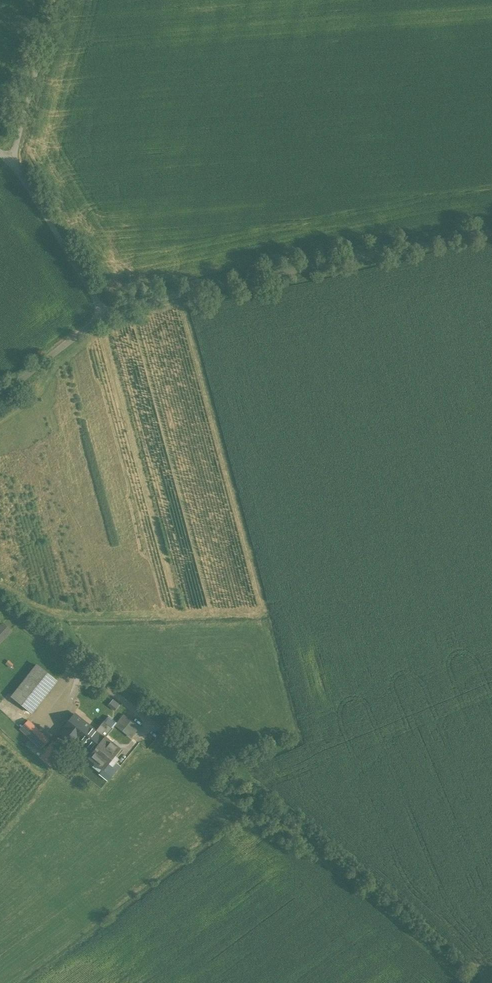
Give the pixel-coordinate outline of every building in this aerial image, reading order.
[(37,665),(12,697),(32,713),(57,681),(37,665)] [(91,727),(75,714),(60,733),(74,744),(77,740),(84,746),(81,749),(89,756),(88,758),(104,738),(98,733),(98,732),(91,727)] [(33,726),(24,717),(16,725),(42,750),(49,742),(33,726)] [(135,735),(142,726),(133,719),(126,729),(135,735)] [(104,738),(88,758),(89,759),(90,756),(105,768),(103,770),(121,749),(112,742),(112,743),(105,738),(106,737),(106,736),(104,738)] [(55,744),(52,745),(51,744),(41,758),(54,768),(65,755),(64,755),(64,752),(64,751),(55,744)]
